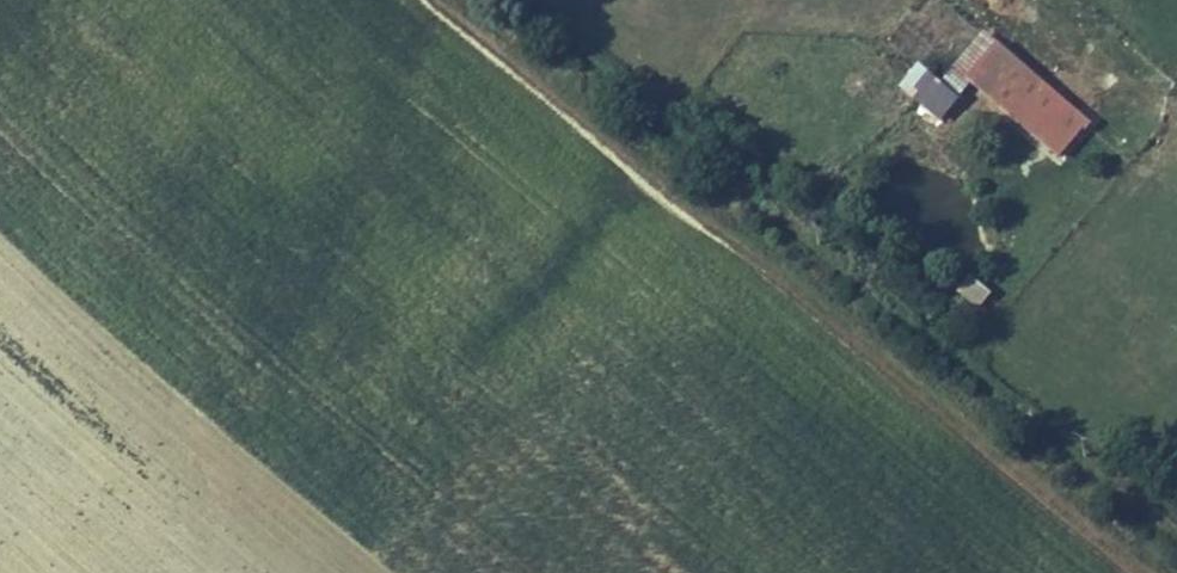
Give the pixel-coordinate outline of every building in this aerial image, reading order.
[(1063,159),(1094,121),(981,29),(939,80),(918,63),(898,87),(939,121),(970,83),(1063,159)] [(978,309),(992,292),(974,278),(960,294),(978,309)]
